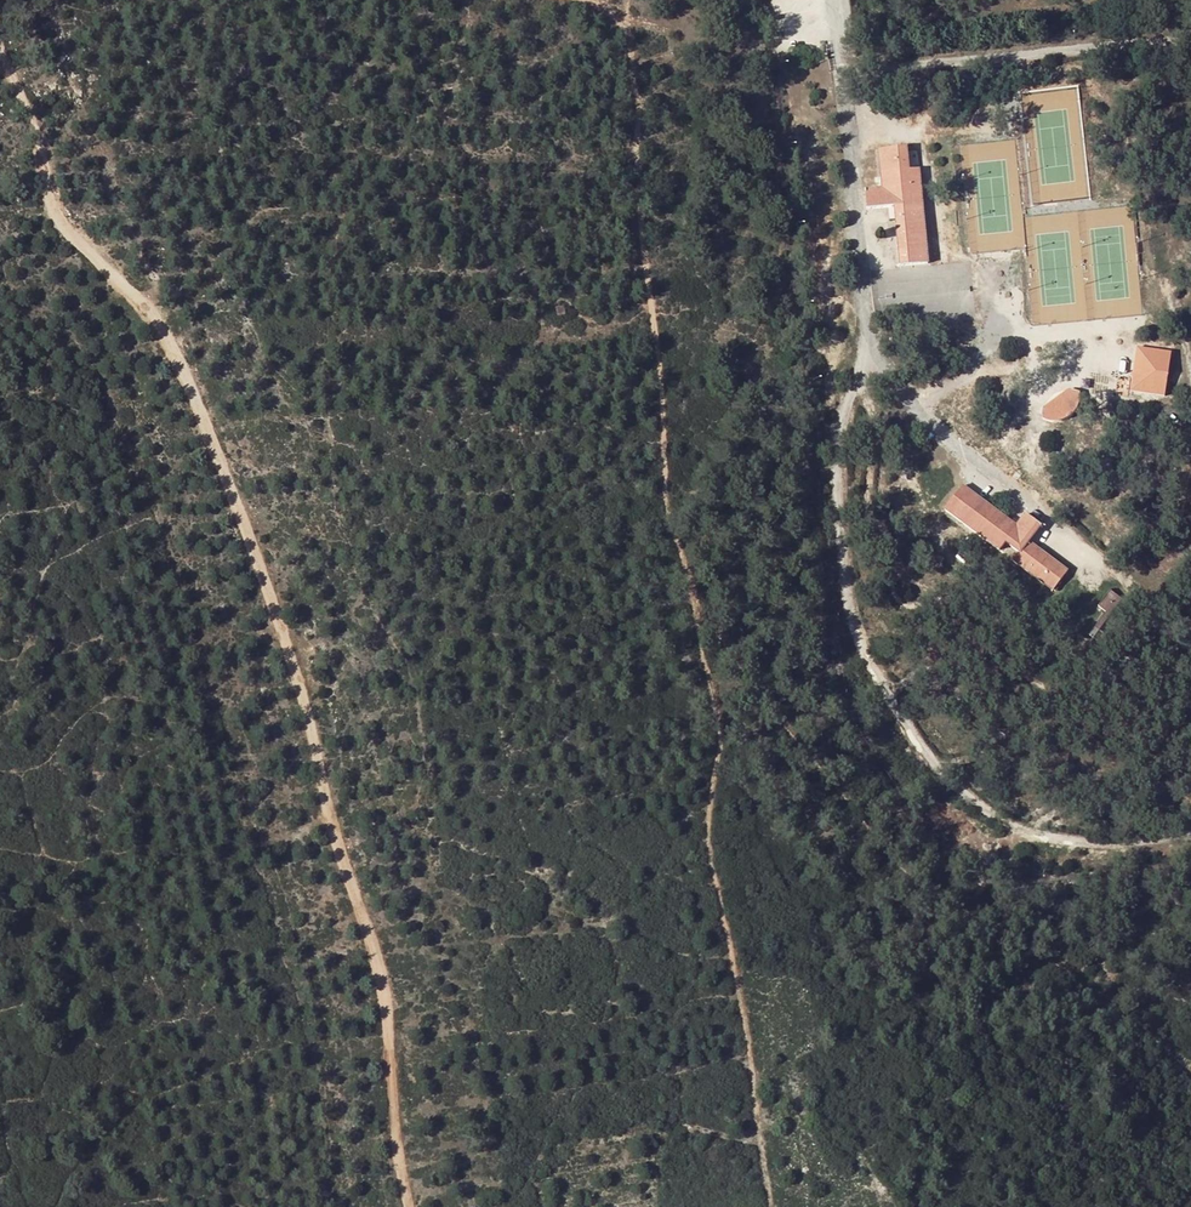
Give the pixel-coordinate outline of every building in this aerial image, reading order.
[(911,147),(879,150),(883,192),(868,193),(869,211),(897,209),(903,266),(930,264),(921,171),(913,172),(911,147)] [(1172,350),(1138,346),(1132,390),(1166,395),(1172,350)] [(1053,427),(1085,409),(1074,388),(1041,406),(1053,427)] [(1015,522),(963,484),(944,509),(998,549),(1005,540),(1021,552),(1014,562),(1053,591),(1069,568),(1031,540),(1044,523),(1025,509),(1015,522)] [(1111,591),(1100,608),(1106,612),(1091,636),(1109,648),(1136,607),(1111,591)]
